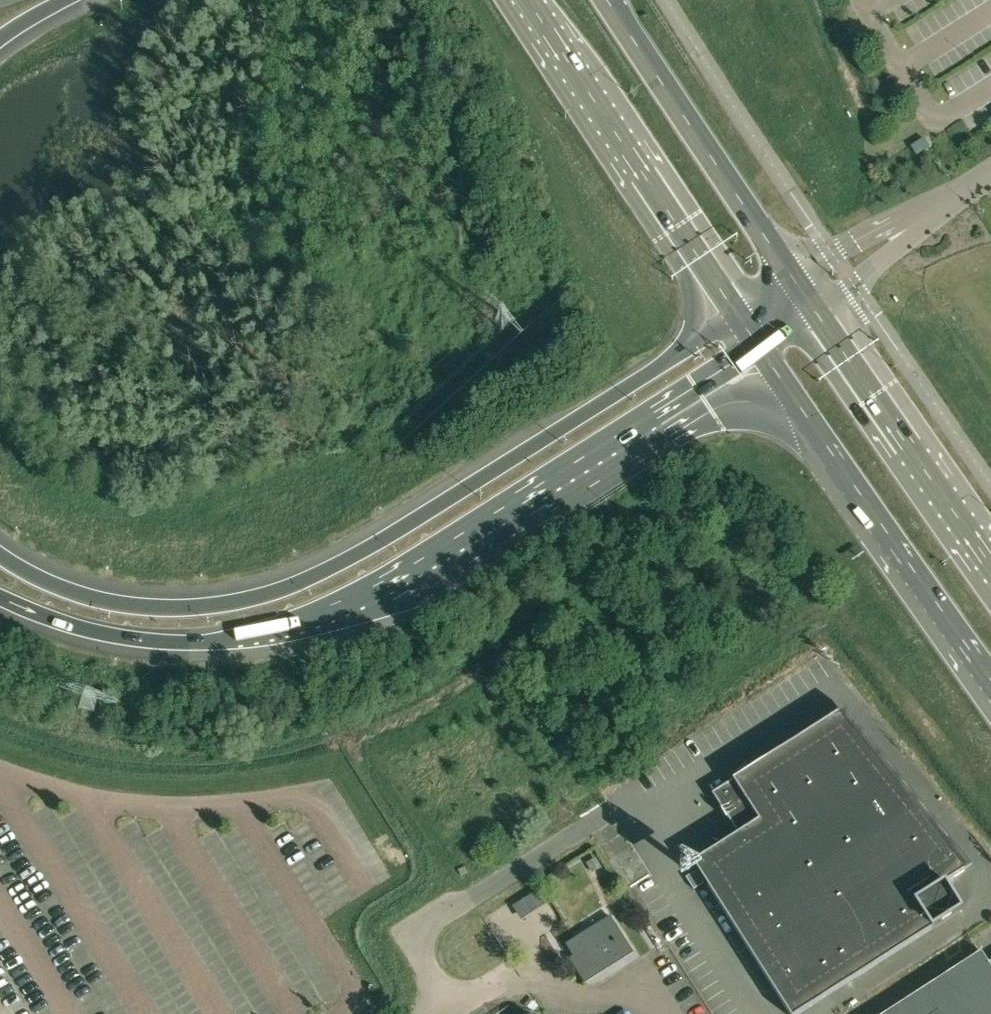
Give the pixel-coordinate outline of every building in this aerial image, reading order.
[(924,140),(911,149),(916,157),(930,149),(924,140)] [(713,794),(739,834),(694,863),(709,886),(708,886),(790,1013),(797,1013),(960,910),(944,884),(971,866),(845,709),(839,712),(840,713),(713,794)] [(586,860),(593,871),(602,866),(595,855),(586,860)] [(584,983),(608,968),(633,952),(610,916),(579,935),(587,948),(582,951),(585,955),(572,964),(584,983)] [(884,1013),(990,1013),(990,964),(990,965),(981,951),(884,1013)]
